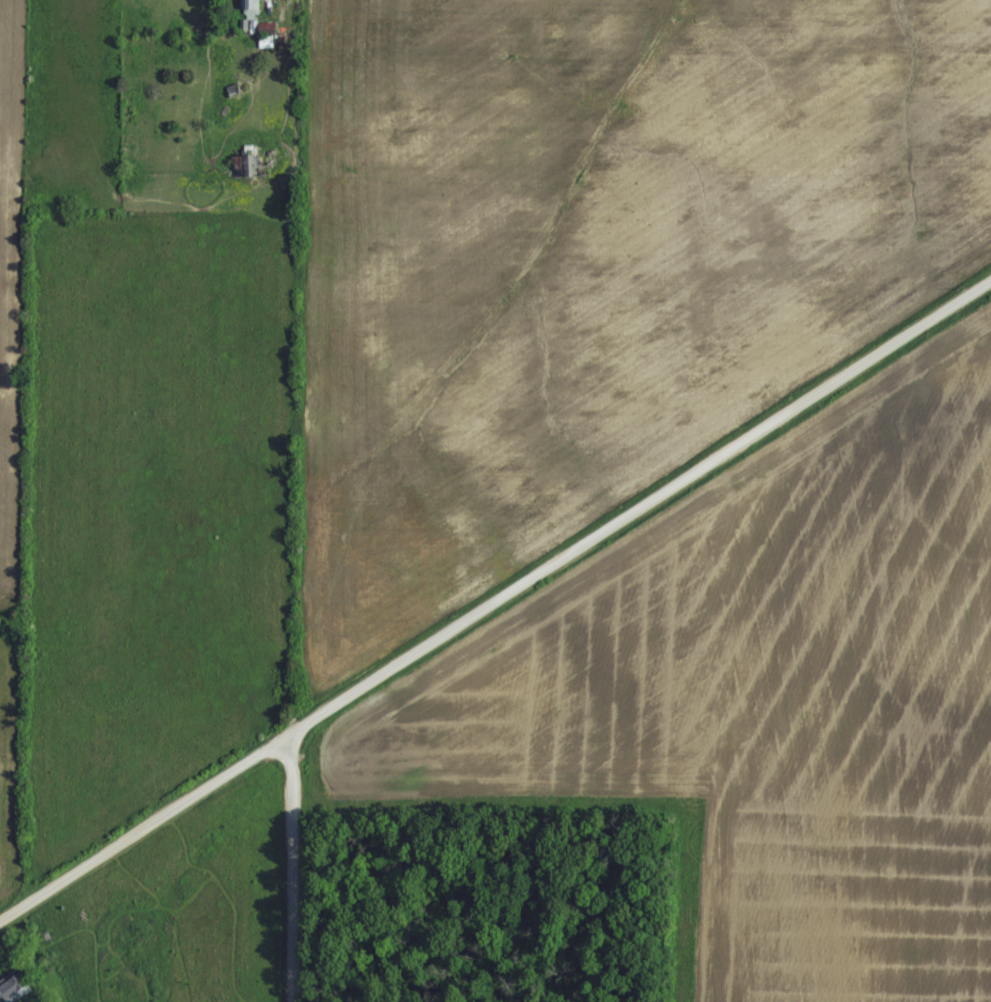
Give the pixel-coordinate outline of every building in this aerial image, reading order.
[(259,17),(259,0),(242,0),(242,18),(259,17)] [(274,45),(274,20),(258,20),(259,46),(274,45)] [(234,153),(235,173),(258,172),(257,151),(234,153)]
